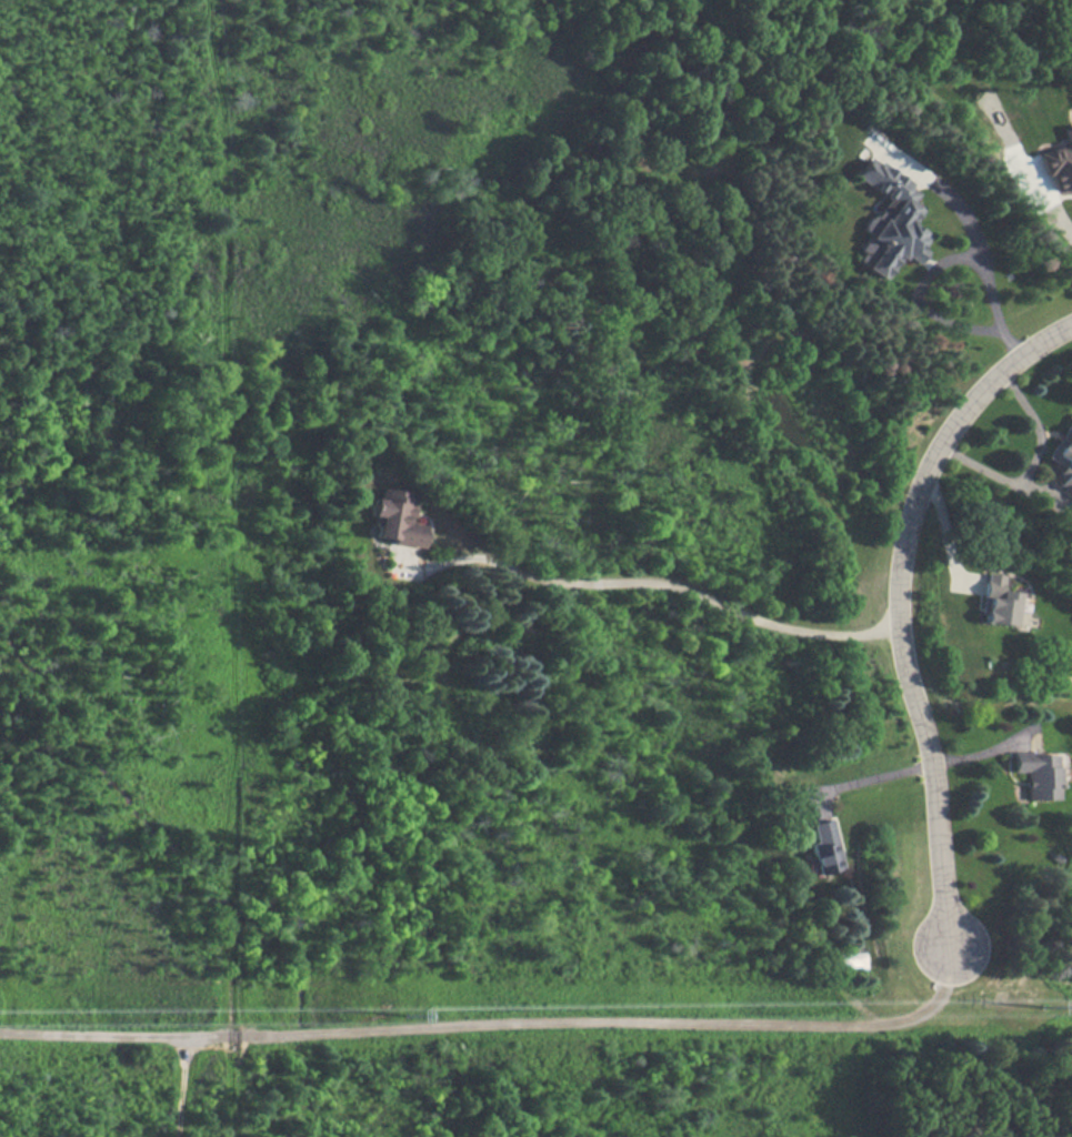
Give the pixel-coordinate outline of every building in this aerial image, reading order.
[(1061,129),(1065,145),(1039,152),(1045,177),(1051,175),(1055,191),(1071,186),(1071,126),(1061,129)] [(893,202),(868,239),(867,238),(860,248),(868,253),(874,244),(878,247),(864,268),(884,281),(901,254),(914,263),(921,252),(915,248),(924,234),(909,224),(920,209),(911,203),(918,193),(908,186),(910,183),(868,155),(854,176),(893,202)] [(1060,466),(1052,480),(1071,491),(1071,415),(1047,458),(1060,466)] [(423,547),(427,525),(410,522),(415,498),(405,496),(406,493),(394,491),(393,498),(385,496),(386,489),(382,489),(380,499),(374,498),(370,515),(379,517),(375,538),(423,547)] [(1001,590),(1003,575),(988,573),(980,621),(1013,626),(1018,592),(1001,590)] [(1012,771),(1025,771),(1025,799),(1057,799),(1056,752),(1012,753),(1012,771)] [(811,824),(816,841),(810,843),(818,874),(844,868),(831,819),(811,824)]
